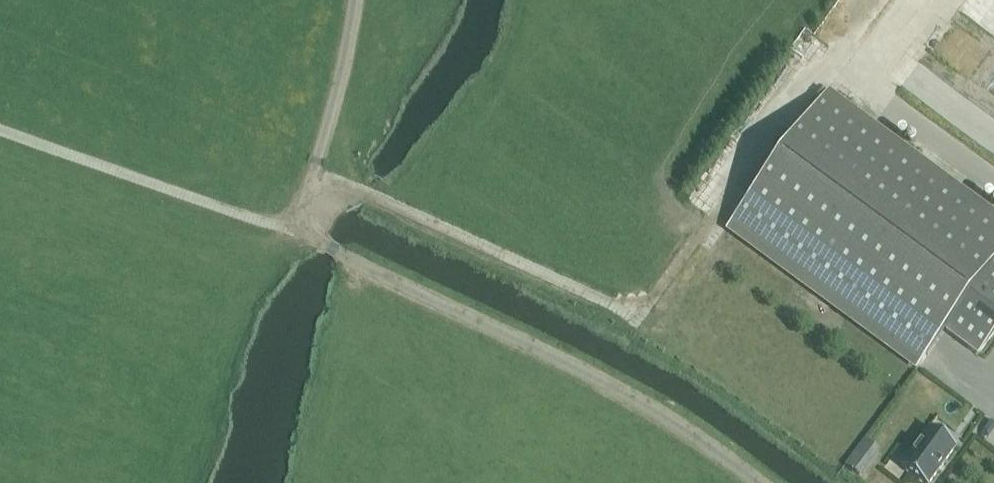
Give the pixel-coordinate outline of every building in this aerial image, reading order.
[(826,92),(728,226),(918,366),(944,330),(978,355),(993,333),(993,267),(992,265),(993,262),(993,215),(826,92)] [(900,466),(923,482),(929,482),(956,447),(929,427),(900,466)] [(864,438),(844,464),(860,475),(879,449),(864,438)]
